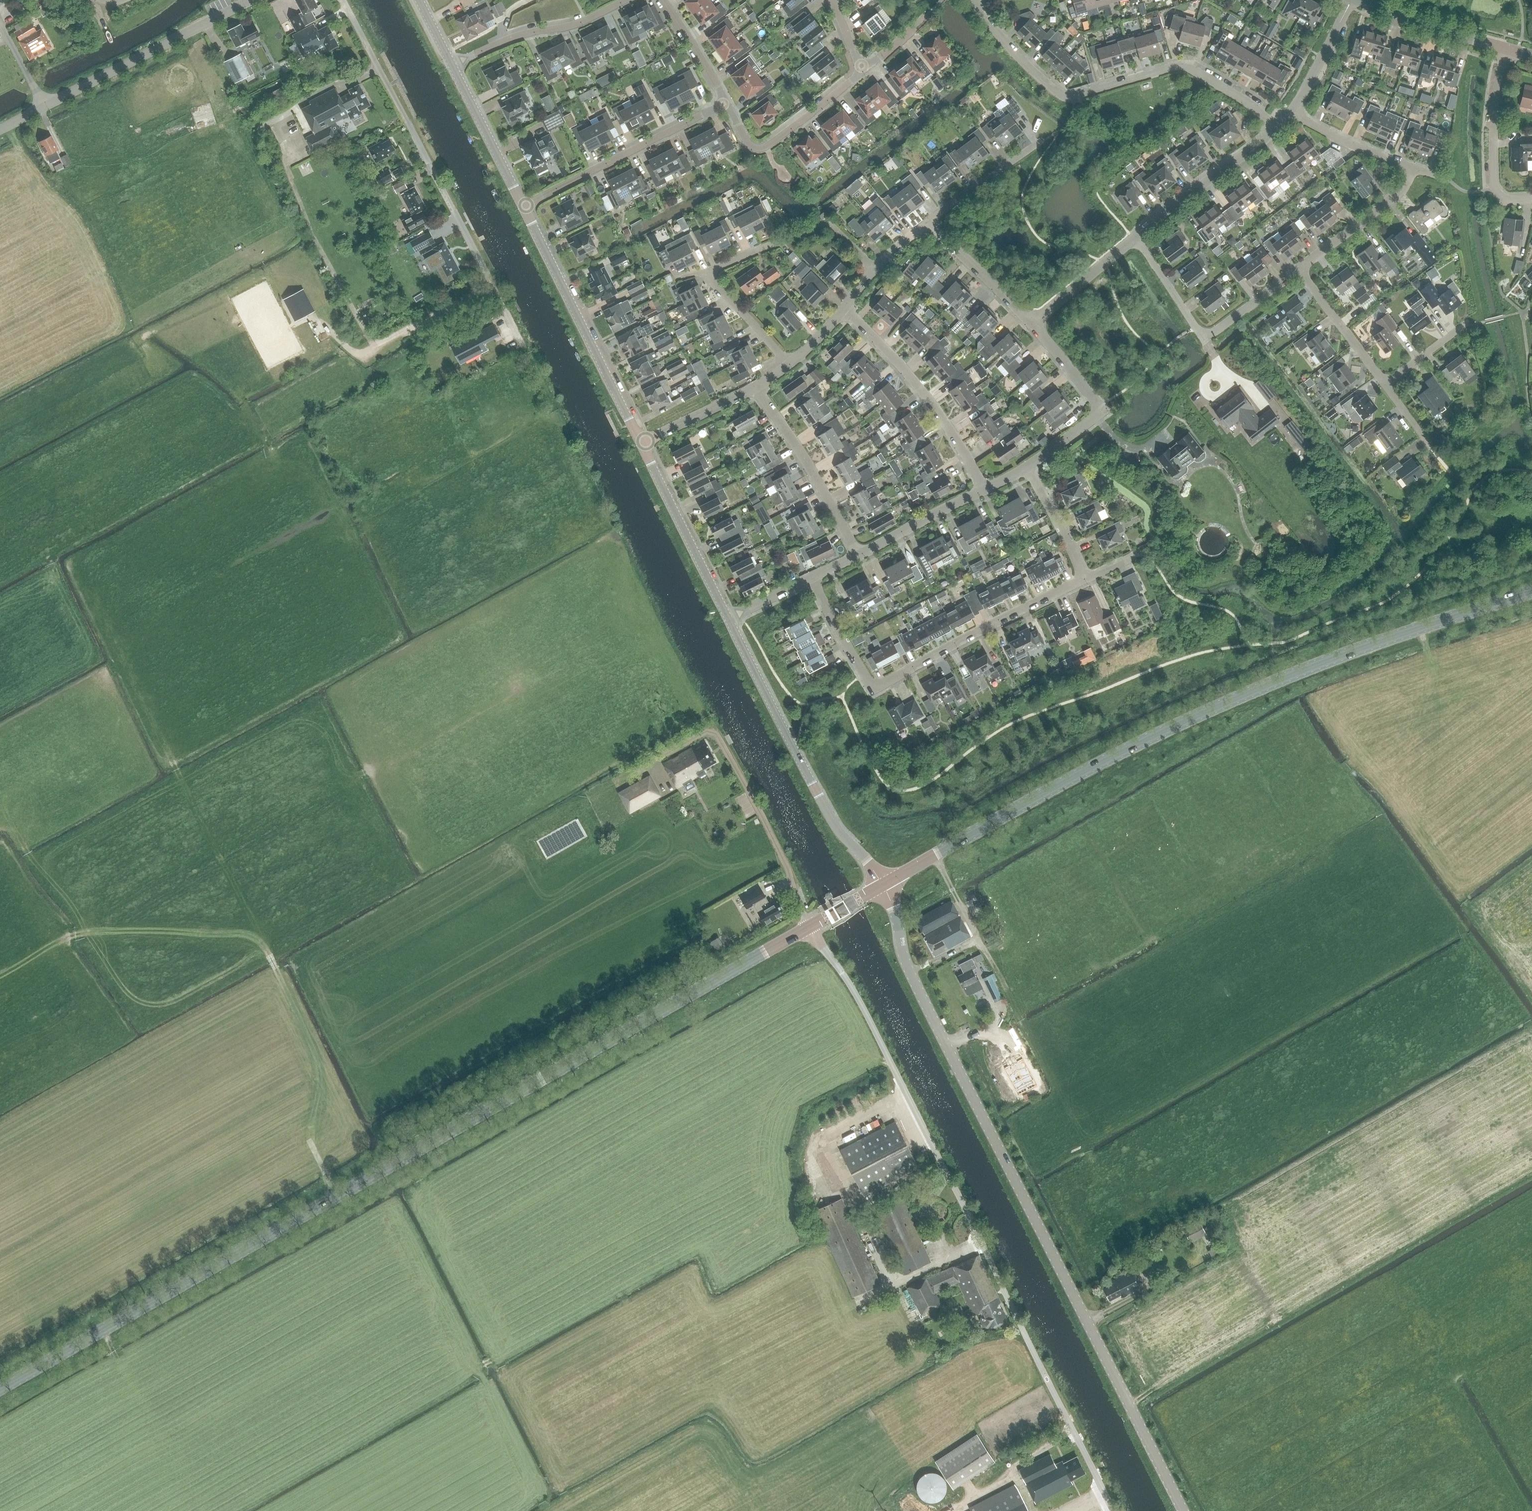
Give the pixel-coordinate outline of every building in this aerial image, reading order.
[(51,5),(49,0),(36,0),(35,0),(41,10),(51,5)] [(309,24),(316,20),(311,10),(318,7),(314,0),(296,0),(302,12),(289,19),(295,31),(309,24)] [(693,13),(710,1),(709,0),(688,0),(685,2),(693,13)] [(787,4),(783,8),(790,17),(801,8),(798,3),(802,0),(784,0),(787,4)] [(1087,9),(1086,10),(1083,0),(1072,0),(1073,5),(1067,6),(1071,18),(1088,14),(1087,9)] [(1086,10),(1087,9),(1097,7),(1098,11),(1104,9),(1101,0),(1083,0),(1086,10)] [(1119,0),(1101,0),(1104,9),(1109,7),(1108,3),(1119,0)] [(1268,5),(1274,9),(1279,0),(1272,0),(1268,5)] [(1299,16),(1308,0),(1295,0),(1293,3),(1288,0),(1280,13),(1286,16),(1289,11),(1299,16)] [(1317,5),(1317,2),(1313,0),(1312,0),(1310,1),(1309,0),(1308,0),(1299,16),(1310,22),(1307,28),(1312,31),(1319,17),(1314,14),(1319,6),(1317,5)] [(490,7),(496,18),(502,15),(501,13),(505,10),(501,1),(490,7)] [(710,1),(693,13),(701,24),(711,17),(714,22),(726,13),(720,4),(715,7),(710,1)] [(1068,13),(1064,1),(1058,3),(1061,15),(1068,13)] [(861,25),(870,36),(875,32),(876,34),(885,27),(884,26),(886,24),(878,13),(882,9),(879,4),(867,13),(870,18),(861,25)] [(648,5),(635,11),(645,30),(652,26),(655,32),(665,26),(658,13),(653,16),(648,5)] [(482,18),(491,13),(487,6),(468,16),(467,15),(456,20),(462,31),(483,20),(482,18)] [(645,30),(635,11),(623,17),(629,28),(622,31),(629,45),(640,39),(637,34),(645,30)] [(1037,26),(1031,21),(1035,16),(1029,11),(1022,14),(1022,16),(1020,18),(1026,23),(1017,32),(1025,40),(1037,26)] [(1172,12),(1167,29),(1180,33),(1178,40),(1189,43),(1194,24),(1193,23),(1194,19),(1185,17),(1185,16),(1172,12)] [(483,20),(462,31),(467,40),(477,35),(477,34),(488,28),(485,23),(493,18),(491,13),(482,18),(483,20)] [(796,31),(801,38),(818,25),(809,14),(800,22),(796,17),(785,26),(792,35),(796,31)] [(1213,20),(1207,18),(1207,17),(1205,16),(1200,22),(1200,25),(1194,24),(1189,43),(1199,46),(1203,34),(1208,36),(1213,20)] [(709,38),(717,49),(734,37),(729,30),(733,27),(727,17),(715,26),(718,31),(709,38)] [(12,26),(15,31),(27,24),(24,19),(12,26)] [(1278,25),(1272,21),(1265,35),(1271,38),(1278,25)] [(28,60),(51,47),(41,29),(36,32),(30,23),(14,32),(19,41),(18,42),(28,60)] [(328,51),(339,46),(328,26),(318,31),(313,24),(293,35),(305,59),(312,55),(311,53),(325,45),(328,51)] [(248,46),(247,42),(260,35),(255,26),(244,32),(241,25),(229,31),(239,51),(248,46)] [(607,25),(595,32),(605,50),(612,46),(615,52),(625,47),(618,33),(613,36),(607,25)] [(818,25),(801,38),(807,44),(802,48),(809,57),(821,48),(817,43),(826,36),(818,25)] [(1078,32),(1071,25),(1066,29),(1074,37),(1078,32)] [(1025,40),(1033,47),(1043,37),(1047,41),(1055,32),(1051,28),(1045,34),(1037,26),(1025,40)] [(1144,35),(1150,55),(1160,52),(1158,44),(1165,42),(1160,26),(1143,31),(1144,35)] [(1234,43),(1230,40),(1232,36),(1221,29),(1212,45),(1219,49),(1215,56),(1224,61),(1234,43)] [(1362,50),(1369,52),(1375,33),(1363,29),(1361,36),(1355,35),(1349,54),(1360,57),(1362,50)] [(1042,55),(1050,63),(1062,50),(1058,46),(1063,36),(1057,31),(1044,44),(1048,48),(1042,55)] [(605,50),(595,32),(583,38),(588,48),(583,51),(590,64),(600,59),(597,54),(605,50)] [(1079,33),(1075,37),(1080,41),(1083,37),(1079,33)] [(1250,40),(1255,43),(1260,36),(1254,33),(1250,40)] [(1375,33),(1369,52),(1375,55),(1374,59),(1379,61),(1378,63),(1384,64),(1388,53),(1388,51),(1383,49),(1386,36),(1375,33)] [(1133,38),(1132,34),(1124,36),(1129,53),(1137,51),(1139,58),(1150,55),(1144,35),(1133,38)] [(924,47),(926,50),(921,53),(935,72),(944,65),(941,60),(951,52),(939,35),(924,47)] [(1124,36),(1122,37),(1106,42),(1107,46),(1113,66),(1123,63),(1121,55),(1129,53),(1124,36)] [(1239,46),(1234,43),(1224,61),(1233,67),(1244,49),(1250,39),(1245,36),(1239,46)] [(734,37),(717,49),(725,60),(734,53),(738,58),(750,49),(743,40),(739,44),(734,37)] [(553,48),(562,67),(570,63),(572,68),(582,63),(576,50),(570,52),(565,42),(553,48)] [(1397,63),(1403,65),(1409,46),(1397,42),(1394,54),(1388,53),(1384,64),(1384,66),(1395,70),(1397,63)] [(1113,66),(1107,46),(1101,48),(1100,43),(1089,47),(1093,59),(1098,57),(1102,69),(1113,66)] [(1243,72),(1252,78),(1267,52),(1270,47),(1266,45),(1258,57),(1253,54),(1243,72)] [(1408,74),(1419,77),(1423,65),(1423,63),(1417,62),(1421,49),(1409,46),(1403,65),(1410,67),(1408,74)] [(562,67),(553,48),(541,54),(546,65),(541,68),(547,81),(557,76),(555,70),(562,67)] [(1233,67),(1243,72),(1253,54),(1244,49),(1233,67)] [(1070,57),(1062,50),(1050,63),(1058,70),(1070,57)] [(252,73),(242,52),(223,61),(234,83),(252,73)] [(1075,77),(1088,63),(1083,59),(1075,52),(1070,57),(1058,70),(1066,78),(1071,73),(1075,77)] [(1271,55),(1267,52),(1252,78),(1261,83),(1272,65),(1267,62),(1271,55)] [(673,53),(665,58),(669,65),(677,60),(673,53)] [(816,57),(797,71),(804,80),(816,71),(821,78),(826,74),(828,75),(834,71),(832,69),(837,65),(829,54),(819,61),(816,57)] [(731,76),(739,87),(756,74),(751,67),(756,64),(749,55),(737,64),(740,69),(731,76)] [(1424,60),(1423,63),(1423,65),(1419,77),(1418,79),(1419,79),(1418,82),(1422,83),(1422,80),(1429,82),(1431,76),(1438,78),(1444,58),(1432,55),(1430,62),(1424,60)] [(900,65),(913,82),(920,77),(923,81),(932,74),(923,63),(918,66),(911,57),(900,65)] [(1296,69),(1301,61),(1296,58),(1291,66),(1296,69)] [(1444,58),(1438,78),(1445,80),(1444,85),(1455,88),(1458,76),(1452,74),(1456,62),(1444,58)] [(643,60),(636,63),(639,68),(646,65),(643,60)] [(1277,68),(1272,65),(1261,83),(1271,89),(1275,82),(1282,87),(1292,70),(1280,63),(1277,68)] [(902,90),(913,82),(900,65),(889,74),(897,83),(892,87),(901,98),(906,95),(902,90)] [(493,88),(495,87),(499,94),(522,82),(516,70),(509,74),(505,66),(494,72),(492,67),(484,71),(493,88)] [(673,85),(682,104),(694,97),(689,87),(697,83),(690,69),(677,76),(680,81),(673,85)] [(1336,69),(1332,76),(1339,80),(1342,73),(1336,69)] [(756,74),(739,87),(747,98),(757,90),(760,95),(772,86),(766,77),(761,81),(756,74)] [(602,77),(596,80),(600,87),(606,85),(602,77)] [(941,82),(945,87),(949,84),(945,78),(941,81),(941,82)] [(1357,78),(1354,83),(1360,86),(1363,81),(1357,78)] [(670,110),(682,104),(673,85),(665,89),(662,83),(652,88),(659,102),(665,99),(670,110)] [(866,92),(879,108),(885,103),(889,108),(898,101),(889,89),(884,93),(877,83),(866,92)] [(365,121),(361,114),(362,114),(361,111),(371,105),(360,84),(349,90),(350,93),(341,98),(336,88),(309,102),(310,105),(302,110),(314,134),(305,138),(313,153),(337,141),(329,125),(349,115),(351,119),(352,119),(355,125),(365,121)] [(632,105),(642,124),(654,118),(648,107),(654,105),(643,84),(633,89),(640,102),(632,105)] [(1325,109),(1336,115),(1345,97),(1339,94),(1341,90),(1331,84),(1325,95),(1331,98),(1325,109)] [(1531,92),(1531,87),(1531,86),(1524,85),(1519,106),(1531,109),(1531,93),(1531,92)] [(289,98),(282,86),(267,94),(274,106),(289,98)] [(524,90),(510,97),(502,101),(505,107),(502,108),(511,125),(518,121),(516,117),(527,111),(523,103),(529,100),(524,90)] [(872,113),(879,108),(866,92),(855,100),(862,109),(858,113),(867,125),(876,118),(872,113)] [(1433,103),(1436,96),(1425,92),(1423,99),(1433,103)] [(771,117),(777,113),(772,106),(776,102),(770,93),(758,102),(761,107),(752,114),(760,125),(765,121),(767,123),(773,119),(771,117)] [(1352,100),(1345,97),(1336,115),(1347,121),(1353,109),(1358,112),(1364,102),(1354,96),(1352,100)] [(1007,101),(1009,103),(1003,107),(1004,107),(1001,109),(998,109),(993,113),(996,117),(1012,139),(1023,131),(1015,120),(1019,117),(1016,113),(1021,110),(1012,98),(1007,101)] [(1211,107),(1215,112),(1223,106),(1220,101),(1211,107)] [(629,130),(642,124),(632,105),(625,109),(622,104),(612,109),(619,122),(624,120),(629,130)] [(1365,130),(1377,135),(1385,116),(1378,113),(1380,109),(1369,104),(1365,115),(1370,118),(1365,130)] [(1411,112),(1417,115),(1420,107),(1414,105),(1411,112)] [(558,110),(541,119),(547,132),(565,123),(558,110)] [(832,118),(844,135),(851,129),(855,134),(864,127),(854,115),(850,119),(842,110),(832,118)] [(1223,123),(1219,127),(1229,141),(1239,134),(1233,126),(1238,122),(1229,110),(1220,116),(1223,123)] [(592,126),(601,144),(613,138),(608,128),(613,125),(607,111),(597,117),(599,122),(592,126)] [(1391,118),(1385,116),(1377,135),(1388,139),(1393,127),(1399,130),(1404,119),(1393,114),(1391,118)] [(1001,147),(1012,139),(996,117),(981,128),(989,139),(993,136),(1001,147)] [(838,140),(844,135),(832,118),(821,126),(828,136),(823,140),(833,151),(841,144),(838,140)] [(1189,121),(1184,124),(1189,131),(1193,128),(1189,121)] [(1407,147),(1418,151),(1425,132),(1419,129),(1420,125),(1409,121),(1405,132),(1411,134),(1407,147)] [(589,150),(601,144),(592,126),(584,129),(582,124),(572,129),(578,143),(584,140),(589,150)] [(1219,148),(1229,141),(1219,127),(1214,130),(1208,125),(1200,131),(1209,143),(1213,140),(1219,148)] [(1427,125),(1425,132),(1418,151),(1430,155),(1434,143),(1440,145),(1445,131),(1427,125)] [(701,132),(711,153),(719,149),(721,154),(734,148),(727,134),(719,138),(714,128),(709,130),(708,128),(701,132)] [(970,140),(965,144),(979,162),(990,153),(982,143),(986,140),(977,129),(967,136),(970,140)] [(704,156),(711,153),(701,132),(694,135),(695,137),(690,140),(695,151),(690,153),(696,167),(706,162),(704,156)] [(533,168),(534,167),(537,173),(547,168),(544,162),(545,161),(544,158),(558,151),(550,134),(535,141),(534,140),(522,146),(533,168)] [(1191,147),(1186,150),(1197,165),(1207,158),(1201,149),(1205,146),(1197,134),(1188,140),(1191,147)] [(50,136),(48,137),(47,136),(40,139),(40,141),(38,142),(46,157),(46,156),(50,163),(59,158),(55,152),(57,151),(50,136)] [(829,154),(820,142),(815,136),(811,139),(808,136),(793,148),(806,164),(817,156),(820,161),(829,154)] [(1306,138),(1296,145),(1308,162),(1314,158),(1317,162),(1321,158),(1318,154),(1306,138)] [(388,154),(395,150),(389,140),(382,144),(381,142),(369,148),(376,163),(389,156),(388,154)] [(1158,144),(1162,150),(1168,146),(1164,140),(1158,144)] [(1512,171),(1526,170),(1531,170),(1531,161),(1526,161),(1526,151),(1531,151),(1531,140),(1519,141),(1520,147),(1511,147),(1512,171)] [(968,170),(979,162),(965,144),(956,151),(953,147),(947,152),(958,167),(963,163),(968,170)] [(1289,167),(1296,177),(1306,170),(1303,166),(1308,162),(1296,145),(1286,153),(1294,163),(1289,167)] [(1338,151),(1329,147),(1321,154),(1327,162),(1326,163),(1328,166),(1331,164),(1335,169),(1344,162),(1338,154),(1340,152),(1338,151)] [(660,152),(671,173),(678,169),(681,174),(692,169),(685,156),(679,159),(674,148),(668,151),(667,148),(660,152)] [(1187,172),(1197,165),(1186,150),(1182,154),(1176,149),(1168,155),(1176,167),(1181,164),(1187,172)] [(957,177),(953,171),(958,167),(946,151),(935,160),(938,163),(933,167),(946,185),(957,177)] [(663,177),(671,173),(660,152),(653,156),(654,158),(649,160),(655,171),(649,174),(656,187),(666,182),(663,177)] [(71,163),(66,154),(60,157),(65,166),(71,163)] [(832,155),(826,159),(831,165),(836,161),(832,155)] [(1159,170),(1154,174),(1165,189),(1174,181),(1168,173),(1173,169),(1164,157),(1156,164),(1159,170)] [(1287,184),(1296,177),(1289,167),(1284,171),(1276,160),(1267,168),(1279,184),(1284,180),(1287,184)] [(63,168),(60,163),(53,167),(56,172),(63,168)] [(569,170),(571,174),(581,169),(579,165),(569,170)] [(1362,198),(1373,189),(1368,182),(1372,179),(1362,165),(1354,172),(1357,176),(1350,182),(1362,198)] [(1258,187),(1267,199),(1276,192),(1273,188),(1279,184),(1267,168),(1266,168),(1264,166),(1263,166),(1257,170),(1257,172),(1258,174),(1257,175),(1263,183),(1258,187)] [(935,193),(946,185),(933,167),(923,174),(920,171),(915,174),(923,186),(927,182),(935,193)] [(620,172),(630,193),(638,189),(640,195),(651,190),(644,176),(638,179),(633,168),(628,171),(627,169),(620,172)] [(1155,196),(1165,189),(1154,174),(1150,177),(1142,171),(1134,177),(1144,191),(1149,187),(1155,196)] [(623,197),(630,193),(620,172),(613,176),(614,178),(609,181),(614,191),(607,195),(614,208),(626,202),(623,197)] [(900,191),(914,209),(925,201),(917,190),(921,187),(910,174),(900,181),(905,187),(900,191)] [(392,186),(396,193),(407,188),(402,180),(392,186)] [(1134,198),(1141,193),(1132,181),(1123,187),(1126,191),(1117,197),(1128,212),(1138,204),(1134,198)] [(1234,190),(1246,206),(1252,202),(1255,206),(1264,199),(1257,189),(1252,193),(1244,182),(1234,190)] [(408,232),(428,221),(422,211),(426,209),(415,187),(401,195),(413,216),(403,221),(408,232)] [(1241,210),(1246,206),(1234,190),(1224,197),(1232,207),(1227,211),(1235,221),(1244,214),(1241,210)] [(903,217),(914,209),(900,191),(891,198),(888,194),(883,198),(891,209),(895,206),(903,217)] [(1316,211),(1328,227),(1338,220),(1334,215),(1342,209),(1330,194),(1318,203),(1314,201),(1311,204),(1316,210),(1316,211)] [(862,210),(868,216),(883,233),(893,224),(884,214),(889,210),(877,197),(872,202),(872,203),(864,210),(863,209),(862,210)] [(1447,215),(1448,212),(1443,206),(1440,205),(1435,199),(1431,199),(1415,211),(1413,211),(1408,214),(1408,217),(1420,233),(1423,233),(1427,231),(1427,228),(1423,223),(1430,218),(1432,218),(1438,214),(1440,217),(1444,218),(1447,215)] [(568,230),(575,227),(588,220),(583,209),(577,212),(571,200),(553,209),(561,226),(565,224),(568,230)] [(1278,201),(1273,205),(1277,211),(1282,207),(1278,201)] [(760,219),(766,217),(758,202),(743,209),(745,213),(754,232),(764,227),(760,219)] [(832,204),(825,209),(831,216),(838,210),(832,204)] [(1235,221),(1227,211),(1222,215),(1215,204),(1205,212),(1217,228),(1222,224),(1225,228),(1235,221)] [(743,209),(728,217),(733,228),(739,226),(744,237),(754,232),(745,213),(743,209)] [(1318,234),(1328,227),(1316,211),(1310,215),(1307,211),(1298,218),(1305,228),(1310,224),(1318,234)] [(820,221),(826,216),(823,212),(817,216),(820,221)] [(1217,228),(1205,212),(1195,219),(1203,230),(1198,234),(1205,243),(1214,236),(1212,232),(1217,228)] [(873,242),(883,233),(868,216),(859,224),(853,218),(847,223),(859,237),(864,232),(873,242)] [(1521,238),(1523,221),(1505,218),(1503,236),(1506,236),(1505,243),(1517,245),(1518,238),(1521,238)] [(721,225),(711,230),(720,249),(730,244),(725,233),(730,230),(724,219),(719,222),(721,225)] [(1281,237),(1294,253),(1304,246),(1296,235),(1301,231),(1293,222),(1284,229),(1287,232),(1281,237)] [(620,227),(624,234),(630,231),(626,224),(620,227)] [(589,227),(578,233),(570,237),(573,242),(570,244),(579,261),(586,257),(584,253),(595,247),(589,235),(592,234),(589,227)] [(1437,259),(1425,244),(1417,233),(1411,237),(1404,228),(1394,236),(1392,234),(1384,240),(1394,252),(1398,249),(1400,251),(1409,244),(1415,251),(1427,266),(1437,259)] [(1170,262),(1186,250),(1181,243),(1186,240),(1178,229),(1165,240),(1169,246),(1162,251),(1170,262)] [(710,254),(720,249),(711,230),(701,235),(699,230),(693,232),(700,245),(705,243),(710,254)] [(424,233),(410,241),(416,252),(430,244),(424,233)] [(657,233),(651,236),(656,247),(663,244),(657,233)] [(689,233),(674,241),(686,266),(696,261),(691,250),(696,247),(689,233)] [(1284,260),(1294,253),(1281,237),(1276,241),(1272,236),(1262,243),(1271,254),(1276,250),(1284,260)] [(677,271),(686,266),(674,241),(657,249),(666,267),(673,264),(677,271)] [(448,276),(459,269),(445,242),(433,249),(435,253),(428,257),(434,268),(441,264),(448,276)] [(1386,272),(1395,266),(1387,256),(1382,260),(1370,245),(1356,255),(1371,274),(1381,267),(1386,272)] [(1261,246),(1259,248),(1250,255),(1249,254),(1247,254),(1243,257),(1247,263),(1259,279),(1269,272),(1265,266),(1272,260),(1261,246)] [(608,258),(612,266),(627,258),(623,250),(608,258)] [(801,256),(812,267),(818,260),(807,250),(801,256)] [(836,277),(837,278),(847,269),(833,255),(826,262),(823,259),(815,267),(831,282),(836,277)] [(923,279),(938,262),(933,257),(931,259),(928,256),(920,265),(914,259),(901,273),(911,282),(918,275),(923,279)] [(1189,287),(1205,275),(1200,268),(1205,265),(1198,256),(1185,266),(1188,271),(1181,276),(1189,287)] [(1519,274),(1523,262),(1516,260),(1512,272),(1519,274)] [(801,278),(810,269),(802,261),(793,271),(801,278)] [(943,266),(938,262),(923,279),(928,284),(924,288),(932,295),(942,285),(936,280),(944,271),(941,268),(943,266)] [(1250,287),(1259,279),(1247,263),(1241,267),(1239,263),(1229,270),(1237,280),(1242,276),(1250,287)] [(589,283),(593,291),(609,283),(608,280),(610,279),(604,267),(600,269),(591,274),(593,277),(590,279),(592,282),(589,283)] [(753,286),(763,279),(767,284),(779,275),(774,267),(762,276),(755,267),(737,280),(747,295),(755,289),(753,286)] [(1434,267),(1426,273),(1430,279),(1438,273),(1434,267)] [(1359,304),(1369,296),(1347,268),(1330,281),(1340,293),(1351,285),(1356,291),(1352,294),(1359,304)] [(822,295),(828,289),(811,271),(802,280),(807,285),(800,292),(814,306),(824,296),(822,295)] [(670,275),(663,278),(666,284),(673,281),(670,275)] [(1416,288),(1421,284),(1417,279),(1412,283),(1416,288)] [(640,280),(626,287),(630,294),(644,287),(640,280)] [(941,296),(949,303),(965,287),(960,282),(959,284),(956,281),(947,290),(942,285),(932,295),(937,300),(941,296)] [(1208,313),(1224,301),(1219,294),(1224,290),(1217,281),(1204,292),(1207,296),(1200,302),(1208,313)] [(1502,291),(1509,290),(1508,281),(1501,282),(1502,291)] [(611,282),(609,283),(593,291),(597,299),(600,297),(601,301),(617,293),(611,282)] [(892,303),(883,296),(893,285),(889,282),(883,288),(882,287),(878,291),(873,296),(879,301),(871,309),(881,317),(892,303)] [(1447,286),(1449,289),(1440,295),(1431,282),(1419,291),(1431,308),(1437,304),(1445,314),(1461,303),(1455,295),(1460,292),(1452,282),(1447,286)] [(684,304),(703,294),(698,284),(687,290),(684,285),(673,290),(678,301),(682,299),(684,304)] [(769,294),(776,303),(785,294),(778,286),(769,294)] [(644,287),(630,294),(634,301),(647,294),(644,287)] [(970,291),(965,287),(949,303),(954,308),(950,312),(958,320),(968,310),(963,305),(972,296),(968,293),(970,291)] [(296,321),(315,310),(303,288),(284,298),(296,321)] [(1425,326),(1430,322),(1421,309),(1426,305),(1417,293),(1407,301),(1416,312),(1404,321),(1414,333),(1424,325),(1425,326)] [(703,294),(684,304),(679,306),(683,316),(685,315),(688,321),(699,315),(696,310),(708,304),(703,294)] [(1282,324),(1287,331),(1290,331),(1301,323),(1294,313),(1303,307),(1295,296),(1287,302),(1286,301),(1280,305),(1282,308),(1267,320),(1274,330),(1282,324)] [(791,313),(797,308),(788,298),(779,306),(784,312),(777,318),(789,333),(787,334),(787,335),(801,324),(791,313)] [(604,313),(609,321),(625,313),(631,310),(627,301),(622,303),(621,302),(607,309),(608,311),(604,313)] [(1225,301),(1220,305),(1224,310),(1229,306),(1225,301)] [(881,317),(890,325),(901,311),(892,303),(881,317)] [(654,306),(642,312),(645,319),(646,319),(658,313),(654,306)] [(970,324),(975,329),(992,313),(987,308),(986,310),(982,307),(974,315),(968,310),(958,320),(963,325),(966,328),(970,324)] [(709,334),(728,324),(723,314),(716,318),(713,312),(697,320),(703,331),(707,329),(709,334)] [(617,330),(632,323),(635,321),(631,313),(626,316),(625,313),(609,321),(613,330),(616,328),(617,330)] [(908,343),(921,330),(916,326),(918,323),(917,319),(911,313),(900,325),(905,329),(899,335),(908,343)] [(996,318),(992,313),(975,329),(983,337),(979,341),(984,346),(994,336),(989,331),(998,322),(995,319),(996,318)] [(1384,353),(1398,343),(1389,332),(1396,327),(1386,314),(1376,322),(1382,330),(1373,337),(1384,353)] [(483,343),(499,335),(493,324),(456,343),(465,361),(487,350),(483,343)] [(733,334),(728,324),(709,334),(714,343),(710,345),(713,351),(724,345),(722,340),(733,334)] [(618,339),(622,348),(643,337),(638,327),(620,336),(621,338),(618,339)] [(927,351),(928,351),(939,339),(930,331),(926,336),(921,330),(908,343),(917,352),(922,346),(927,351)] [(667,331),(652,338),(657,347),(672,339),(667,331)] [(996,351),(1000,355),(1017,340),(1013,335),(1011,337),(1008,333),(999,342),(994,336),(984,346),(989,351),(992,355),(996,351)] [(1320,362),(1334,352),(1320,333),(1311,339),(1307,333),(1294,343),(1300,351),(1308,345),(1320,362)] [(647,345),(643,337),(622,348),(626,356),(629,354),(630,357),(645,349),(647,348),(647,345)] [(926,362),(934,371),(948,360),(944,355),(948,352),(944,347),(949,344),(944,337),(940,340),(939,339),(928,351),(933,356),(926,362)] [(834,374),(840,369),(846,363),(846,362),(842,358),(852,348),(843,338),(828,352),(835,359),(827,366),(834,374)] [(672,339),(657,347),(660,354),(675,346),(672,339)] [(1022,345),(1017,340),(1000,355),(1005,360),(1000,364),(1008,373),(1019,364),(1014,358),(1023,350),(1020,346),(1022,345)] [(734,363),(753,354),(748,344),(742,347),(739,341),(723,350),(715,354),(718,360),(730,354),(734,363)] [(631,366),(635,374),(651,366),(649,361),(650,360),(649,358),(652,356),(650,353),(633,362),(634,364),(631,366)] [(758,364),(753,354),(734,363),(739,373),(732,377),(735,383),(750,375),(747,370),(758,364)] [(1448,381),(1459,372),(1467,384),(1477,377),(1460,355),(1445,366),(1446,368),(1441,372),(1448,381)] [(851,371),(857,377),(872,365),(864,356),(855,363),(850,358),(846,362),(846,363),(840,369),(845,374),(848,374),(851,371)] [(681,359),(665,367),(669,373),(684,365),(681,359)] [(696,362),(702,379),(710,376),(704,359),(696,362)] [(952,366),(948,360),(934,371),(941,381),(947,376),(951,381),(964,372),(960,365),(957,362),(952,366)] [(1020,378),(1024,383),(1042,368),(1038,363),(1036,365),(1033,361),(1024,369),(1019,364),(1008,373),(1013,378),(1016,382),(1020,378)] [(982,368),(978,363),(972,368),(976,373),(982,368)] [(1345,388),(1344,387),(1348,384),(1350,386),(1355,382),(1353,380),(1354,379),(1343,365),(1337,369),(1333,364),(1322,372),(1326,378),(1333,373),(1338,379),(1333,383),(1339,392),(1345,388)] [(652,368),(651,366),(635,374),(639,382),(642,380),(643,382),(658,375),(661,373),(657,365),(652,368)] [(685,365),(684,365),(669,373),(672,381),(689,373),(685,365)] [(856,401),(864,395),(875,386),(871,381),(880,373),(872,365),(857,377),(863,384),(851,395),(856,401)] [(816,368),(809,373),(817,384),(824,378),(816,368)] [(1046,373),(1042,368),(1024,383),(1028,388),(1024,392),(1031,401),(1042,392),(1038,386),(1047,378),(1044,375),(1046,373)] [(975,387),(971,382),(964,372),(951,382),(955,387),(949,391),(956,401),(971,391),(975,387)] [(789,398),(807,386),(803,381),(807,378),(804,374),(800,377),(800,376),(782,389),(789,398)] [(1443,406),(1450,401),(1432,376),(1424,382),(1428,387),(1417,395),(1433,416),(1440,411),(1441,412),(1445,409),(1443,406)] [(644,392),(648,400),(664,392),(665,392),(670,389),(666,380),(661,381),(646,388),(647,390),(644,392)] [(879,390),(875,386),(864,395),(868,401),(871,401),(875,398),(880,405),(895,393),(888,383),(879,390)] [(700,384),(680,394),(683,401),(704,390),(700,384)] [(817,407),(823,402),(824,402),(818,393),(819,392),(815,386),(804,394),(808,400),(796,408),(803,417),(817,407)] [(1043,406),(1047,411),(1065,397),(1061,392),(1059,393),(1057,390),(1047,397),(1042,392),(1031,401),(1038,409),(1043,406)] [(974,403),(978,409),(988,402),(981,393),(975,397),(971,391),(956,401),(963,411),(974,403)] [(666,396),(665,392),(664,392),(648,400),(653,409),(656,407),(657,409),(671,402),(668,395),(666,396)] [(1240,392),(1215,412),(1227,428),(1238,420),(1245,429),(1244,430),(1252,441),(1279,420),(1270,409),(1258,419),(1251,410),(1253,408),(1240,392)] [(882,418),(885,423),(897,414),(894,409),(903,402),(895,393),(880,405),(886,412),(882,414),(882,418)] [(1341,405),(1349,416),(1351,419),(1354,421),(1356,422),(1357,422),(1360,421),(1377,408),(1366,394),(1355,402),(1352,397),(1341,405)] [(1330,400),(1333,405),(1339,400),(1336,395),(1330,400)] [(849,407),(853,403),(848,397),(844,400),(849,407)] [(1069,402),(1065,397),(1047,411),(1042,415),(1054,430),(1065,421),(1061,415),(1070,407),(1067,404),(1069,402)] [(809,426),(821,418),(824,422),(833,416),(823,402),(817,407),(803,417),(809,426)] [(971,422),(978,432),(993,422),(988,415),(994,411),(998,407),(994,402),(990,405),(988,402),(978,409),(982,415),(971,422)] [(1334,408),(1322,417),(1326,422),(1329,419),(1330,420),(1338,414),(1334,408)] [(754,421),(757,419),(752,410),(732,421),(737,429),(732,432),(735,438),(757,426),(754,421)] [(896,426),(901,433),(917,422),(910,412),(901,419),(897,414),(885,423),(889,428),(892,428),(896,426)] [(837,437),(845,432),(836,418),(825,424),(828,429),(816,437),(822,446),(837,437)] [(901,446),(905,452),(924,440),(920,435),(923,432),(917,422),(901,433),(906,441),(902,443),(901,446)] [(999,440),(1002,438),(1011,432),(1004,423),(997,428),(993,422),(978,432),(985,442),(995,434),(999,440)] [(1387,451),(1401,440),(1389,424),(1379,431),(1375,425),(1363,434),(1370,444),(1378,438),(1387,451)] [(869,433),(874,430),(870,425),(865,428),(869,433)] [(1011,433),(1011,432),(1002,438),(1006,443),(994,451),(1002,463),(1018,452),(1013,444),(1022,438),(1016,429),(1011,433)] [(751,450),(755,457),(771,448),(765,438),(768,437),(765,431),(748,441),(753,449),(751,450)] [(869,435),(873,441),(879,436),(876,431),(869,435)] [(1186,467),(1185,464),(1192,459),(1194,461),(1197,462),(1201,461),(1203,459),(1205,456),(1204,453),(1203,450),(1202,451),(1188,433),(1176,443),(1178,444),(1170,451),(1168,449),(1157,458),(1170,476),(1169,476),(1171,478),(1173,479),(1175,479),(1178,479),(1185,474),(1186,472),(1186,469),(1186,467)] [(1042,440),(1045,444),(1052,440),(1049,435),(1042,440)] [(1353,443),(1356,446),(1365,439),(1362,436),(1353,443)] [(840,448),(844,453),(854,447),(851,441),(848,443),(845,440),(840,443),(837,437),(822,446),(828,456),(840,448)] [(927,445),(924,440),(905,452),(908,457),(912,458),(916,455),(920,463),(937,453),(930,443),(927,445)] [(694,449),(691,443),(672,452),(678,463),(687,459),(689,464),(704,457),(699,446),(694,449)] [(880,449),(883,454),(889,451),(885,445),(880,449)] [(858,453),(854,447),(844,453),(847,459),(834,466),(839,476),(854,467),(851,462),(857,459),(855,455),(858,453)] [(777,457),(771,448),(755,457),(756,457),(751,460),(757,469),(763,466),(766,471),(783,461),(780,455),(777,457)] [(920,476),(923,481),(931,478),(937,475),(933,469),(943,463),(937,453),(920,463),(925,471),(921,473),(920,476)] [(1406,485),(1424,472),(1419,465),(1417,466),(1411,458),(1401,465),(1394,456),(1382,465),(1389,475),(1395,471),(1406,485)] [(683,474),(689,485),(707,476),(703,469),(709,467),(704,457),(689,464),(692,470),(683,474)] [(1080,467),(1076,461),(1071,465),(1075,471),(1080,467)] [(776,492),(792,483),(787,473),(786,473),(783,467),(764,478),(770,487),(773,485),(776,492)] [(839,476),(845,486),(859,478),(862,483),(872,477),(874,476),(868,467),(858,473),(854,467),(839,476)] [(1086,486),(1081,476),(1080,473),(1074,475),(1076,479),(1068,483),(1071,488),(1061,493),(1066,505),(1084,497),(1081,489),(1086,486)] [(703,491),(705,496),(722,488),(719,482),(717,483),(715,480),(710,482),(707,476),(689,485),(694,496),(703,491)] [(934,483),(931,478),(923,481),(916,486),(921,495),(931,490),(935,498),(952,488),(946,476),(934,483)] [(872,477),(862,483),(861,483),(864,489),(851,496),(856,506),(875,495),(881,492),(872,477)] [(748,485),(745,479),(740,482),(743,487),(748,485)] [(777,504),(783,501),(784,500),(787,506),(804,497),(801,491),(798,493),(792,483),(776,492),(771,495),(777,504)] [(727,499),(722,488),(705,496),(708,502),(699,506),(705,517),(723,508),(720,502),(727,499)] [(908,492),(912,501),(918,497),(914,489),(908,492)] [(755,495),(749,498),(753,505),(758,502),(755,495)] [(880,505),(875,495),(856,506),(862,516),(874,509),(877,514),(888,507),(885,502),(880,505)] [(1019,497),(1008,503),(1018,521),(1024,518),(1027,523),(1031,521),(1032,523),(1039,519),(1032,505),(1025,509),(1019,497)] [(1082,529),(1100,520),(1096,512),(1102,510),(1097,500),(1084,507),(1086,512),(1076,517),(1082,529)] [(813,519),(808,509),(811,507),(808,502),(792,511),(795,516),(787,520),(792,531),(794,530),(794,529),(813,519)] [(1012,524),(1018,521),(1008,503),(997,509),(1004,520),(997,524),(1004,536),(1015,530),(1012,524)] [(758,519),(766,515),(768,514),(763,505),(753,510),(758,519)] [(880,534),(881,531),(896,523),(890,512),(869,524),(870,527),(869,531),(873,532),(874,534),(877,533),(880,534)] [(980,515),(969,521),(979,539),(985,536),(988,541),(999,535),(992,523),(986,527),(980,515)] [(718,535),(720,540),(742,529),(737,519),(733,521),(731,517),(710,527),(714,536),(718,535)] [(794,529),(794,530),(798,536),(802,533),(804,537),(811,533),(814,538),(825,532),(821,527),(818,528),(813,519),(794,529)] [(763,523),(769,534),(772,532),(771,529),(772,528),(768,521),(763,523)] [(973,542),(979,539),(969,521),(958,527),(964,538),(958,542),(964,554),(975,548),(973,542)] [(1103,550),(1121,541),(1118,533),(1123,531),(1118,521),(1105,528),(1107,533),(1098,538),(1103,550)] [(758,523),(753,526),(757,533),(762,530),(758,523)] [(742,529),(720,540),(723,546),(720,547),(724,556),(745,546),(741,537),(745,535),(742,529)] [(1055,533),(1049,536),(1052,543),(1058,540),(1055,533)] [(931,542),(941,560),(942,559),(945,564),(961,556),(950,536),(944,539),(942,536),(931,542)] [(832,557),(833,555),(835,554),(828,541),(815,547),(812,542),(799,548),(805,561),(810,558),(813,564),(815,563),(818,564),(819,561),(829,556),(832,557)] [(935,563),(941,560),(931,542),(920,547),(922,551),(914,555),(926,577),(935,573),(934,570),(937,568),(935,563)] [(1053,556),(1047,558),(1044,551),(1039,554),(1040,556),(1039,556),(1050,578),(1057,575),(1056,573),(1065,568),(1060,557),(1055,560),(1053,556)] [(788,560),(785,554),(780,557),(783,563),(788,560)] [(1042,582),(1050,578),(1039,556),(1035,558),(1037,563),(1025,569),(1033,584),(1042,580),(1042,582)] [(737,574),(740,580),(762,569),(759,563),(755,565),(750,557),(730,567),(734,576),(737,574)] [(894,564),(904,582),(910,579),(913,583),(923,578),(917,567),(911,570),(905,558),(894,564)] [(977,571),(989,565),(985,559),(974,565),(977,571)] [(994,572),(1001,568),(999,562),(991,566),(994,572)] [(906,586),(904,582),(894,564),(883,570),(890,581),(884,584),(890,595),(906,586)] [(762,569),(740,580),(743,585),(740,587),(744,596),(765,586),(761,577),(765,575),(762,569)] [(1020,571),(1009,577),(1017,594),(1024,590),(1023,589),(1027,587),(1020,571)] [(1139,597),(1137,593),(1137,592),(1143,589),(1141,586),(1134,572),(1122,578),(1126,585),(1114,591),(1116,596),(1117,598),(1115,598),(1119,607),(1129,602),(1133,610),(1145,604),(1143,600),(1141,596),(1139,597)] [(1010,598),(1017,594),(1009,577),(998,582),(1005,597),(1009,596),(1010,598)] [(856,585),(866,603),(872,599),(875,604),(885,598),(879,587),(873,590),(867,579),(856,585)] [(1002,599),(1005,597),(998,582),(987,587),(995,604),(1003,601),(1002,599)] [(860,606),(866,603),(856,585),(845,591),(852,602),(846,605),(852,616),(862,610),(860,606)] [(974,590),(969,593),(978,611),(987,606),(988,608),(995,604),(987,587),(976,593),(974,590)] [(944,590),(936,594),(940,601),(947,597),(944,590)] [(970,618),(979,613),(978,611),(969,593),(963,595),(966,601),(955,606),(964,623),(971,619),(970,618)] [(935,595),(928,599),(931,606),(939,603),(935,595)] [(1106,634),(1119,628),(1112,614),(1104,618),(1097,603),(1098,603),(1095,597),(1094,597),(1094,596),(1078,603),(1089,626),(1100,621),(1106,634)] [(892,606),(896,613),(902,610),(898,602),(892,606)] [(919,603),(914,606),(917,611),(922,608),(919,603)] [(1149,606),(1156,620),(1163,617),(1156,603),(1149,606)] [(914,606),(907,609),(910,616),(917,612),(917,611),(914,606)] [(957,627),(964,623),(955,606),(944,612),(952,627),(956,625),(957,627)] [(944,612),(934,618),(943,635),(950,631),(949,629),(952,627),(944,612)] [(1066,630),(1077,625),(1072,613),(1064,616),(1065,617),(1061,619),(1058,613),(1045,619),(1055,639),(1068,633),(1066,630)] [(790,640),(792,639),(791,639),(810,630),(806,623),(813,621),(810,615),(800,620),(784,628),(790,640)] [(936,638),(943,635),(934,618),(923,623),(931,638),(935,637),(936,638)] [(908,632),(902,635),(901,633),(895,636),(899,642),(904,653),(913,648),(914,650),(922,646),(913,629),(912,629),(908,622),(904,624),(908,632)] [(928,640),(931,638),(923,623),(913,629),(922,646),(929,642),(928,640)] [(1017,633),(1019,637),(1025,650),(1035,645),(1036,648),(1037,647),(1043,644),(1038,633),(1037,630),(1030,633),(1028,628),(1017,633)] [(797,650),(822,638),(819,632),(813,636),(810,630),(791,639),(792,639),(793,645),(797,650)] [(1123,630),(1117,633),(1120,640),(1126,637),(1123,630)] [(1019,637),(1008,642),(1015,656),(1009,659),(1015,674),(1022,670),(1021,667),(1031,662),(1025,650),(1019,637)] [(802,662),(803,662),(821,652),(818,646),(824,643),(822,638),(797,650),(796,651),(802,662)] [(875,649),(869,652),(872,656),(866,659),(872,670),(881,665),(882,667),(889,663),(880,646),(876,638),(871,641),(875,649)] [(896,657),(904,653),(899,642),(893,644),(891,640),(880,646),(889,663),(896,659),(896,657)] [(803,662),(805,668),(809,673),(823,665),(835,660),(832,654),(824,658),(821,652),(803,662)] [(994,679),(998,677),(1000,679),(1006,676),(1000,665),(994,668),(986,654),(976,659),(983,672),(982,672),(985,676),(991,673),(994,679)] [(977,675),(982,672),(983,672),(976,659),(974,655),(963,661),(971,675),(964,679),(972,694),(979,690),(975,681),(979,679),(977,675)] [(1080,657),(1072,661),(1076,668),(1084,664),(1080,657)] [(1060,667),(1053,671),(1056,676),(1063,673),(1060,667)] [(952,677),(946,681),(944,677),(934,682),(934,683),(941,695),(940,695),(943,700),(949,696),(951,699),(954,697),(958,704),(965,700),(952,677)] [(935,698),(940,695),(941,695),(934,683),(934,682),(932,678),(921,684),(929,698),(923,702),(929,713),(935,709),(933,706),(937,704),(935,698)] [(912,721),(922,715),(914,700),(903,705),(901,702),(887,710),(898,730),(913,722),(912,721)] [(930,715),(926,717),(933,730),(937,727),(930,715)] [(927,720),(921,723),(928,734),(933,731),(927,720)] [(702,769),(715,761),(705,743),(695,749),(693,746),(662,763),(676,788),(698,775),(698,776),(705,773),(702,769)] [(617,792),(629,814),(661,796),(649,774),(617,792)] [(747,908),(754,904),(758,912),(765,925),(783,914),(776,902),(770,905),(765,898),(765,897),(760,887),(741,898),(747,908)] [(934,955),(970,937),(952,901),(917,919),(924,934),(926,939),(934,955)] [(987,942),(995,937),(992,932),(984,937),(987,942)] [(724,950),(717,938),(711,942),(718,953),(724,950)] [(996,938),(986,944),(989,950),(1000,943),(996,938)] [(984,952),(978,956),(981,961),(987,958),(984,952)] [(978,980),(977,980),(972,970),(977,968),(972,958),(959,965),(963,974),(957,977),(963,988),(964,988),(967,994),(969,995),(982,988),(978,980)] [(982,978),(989,992),(997,989),(993,982),(997,980),(993,973),(982,978)] [(1025,1039),(1016,1044),(1023,1059),(1033,1054),(1025,1039)] [(1022,1058),(1004,1068),(1018,1095),(1036,1085),(1022,1058)] [(895,1122),(839,1150),(863,1196),(918,1167),(895,1122)] [(880,1284),(841,1198),(813,1211),(852,1297),(880,1284)] [(931,1261),(903,1198),(875,1210),(903,1274),(931,1261)] [(1200,1216),(1207,1228),(1214,1225),(1207,1212),(1200,1216)] [(1182,1229),(1189,1243),(1206,1234),(1199,1220),(1182,1229)] [(1213,1248),(1215,1256),(1225,1253),(1223,1245),(1213,1248)] [(1001,1303),(1002,1302),(980,1255),(976,1257),(976,1256),(909,1287),(910,1287),(908,1288),(921,1316),(941,1306),(935,1293),(958,1282),(973,1316),(980,1312),(982,1316),(981,1321),(983,1326),(990,1328),(994,1326),(996,1327),(1005,1323),(1007,1317),(1001,1303)] [(1131,1294),(1141,1288),(1132,1271),(1112,1282),(1114,1286),(1104,1291),(1109,1300),(1120,1295),(1121,1298),(1128,1294),(1127,1292),(1130,1291),(1131,1294)] [(976,1434),(935,1461),(953,1490),(995,1463),(976,1434)] [(1071,1481),(1086,1474),(1077,1457),(1064,1464),(1063,1461),(1055,1465),(1050,1455),(1019,1470),(1035,1504),(1073,1485),(1071,1481)] [(945,1492),(946,1488),(945,1483),(943,1479),(940,1475),(935,1473),(931,1473),(926,1473),(922,1475),(919,1479),(917,1483),(916,1488),(917,1492),(919,1496),(922,1500),(926,1502),(931,1502),(935,1502),(940,1500),(943,1496),(945,1492)] [(1016,1487),(1014,1484),(970,1507),(972,1510),(1029,1510),(1016,1487)]
